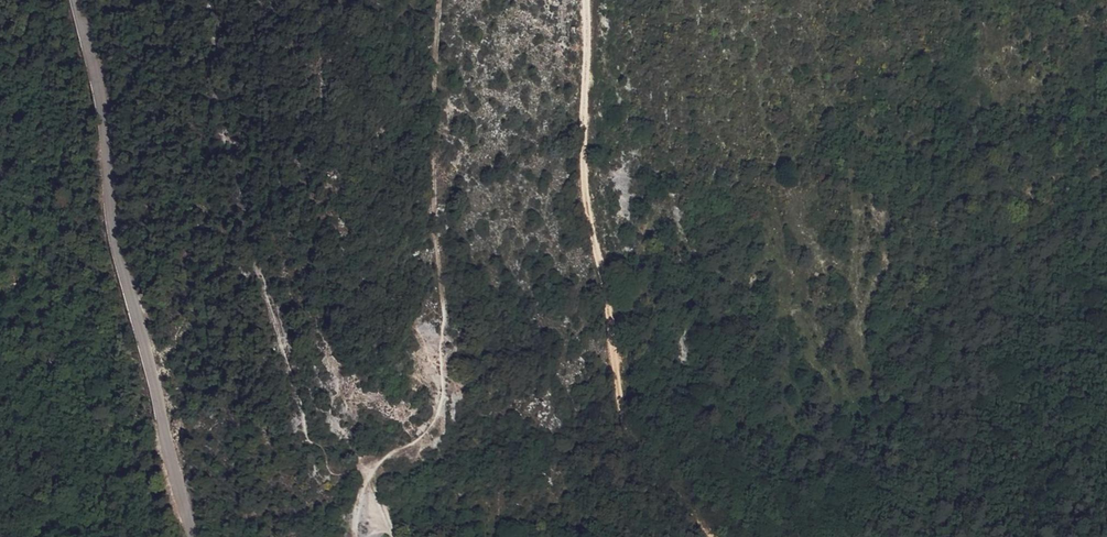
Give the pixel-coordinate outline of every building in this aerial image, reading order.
[(11,283),(9,268),(0,269),(0,285),(11,283)] [(522,416),(547,421),(550,404),(526,400),(522,416)]
